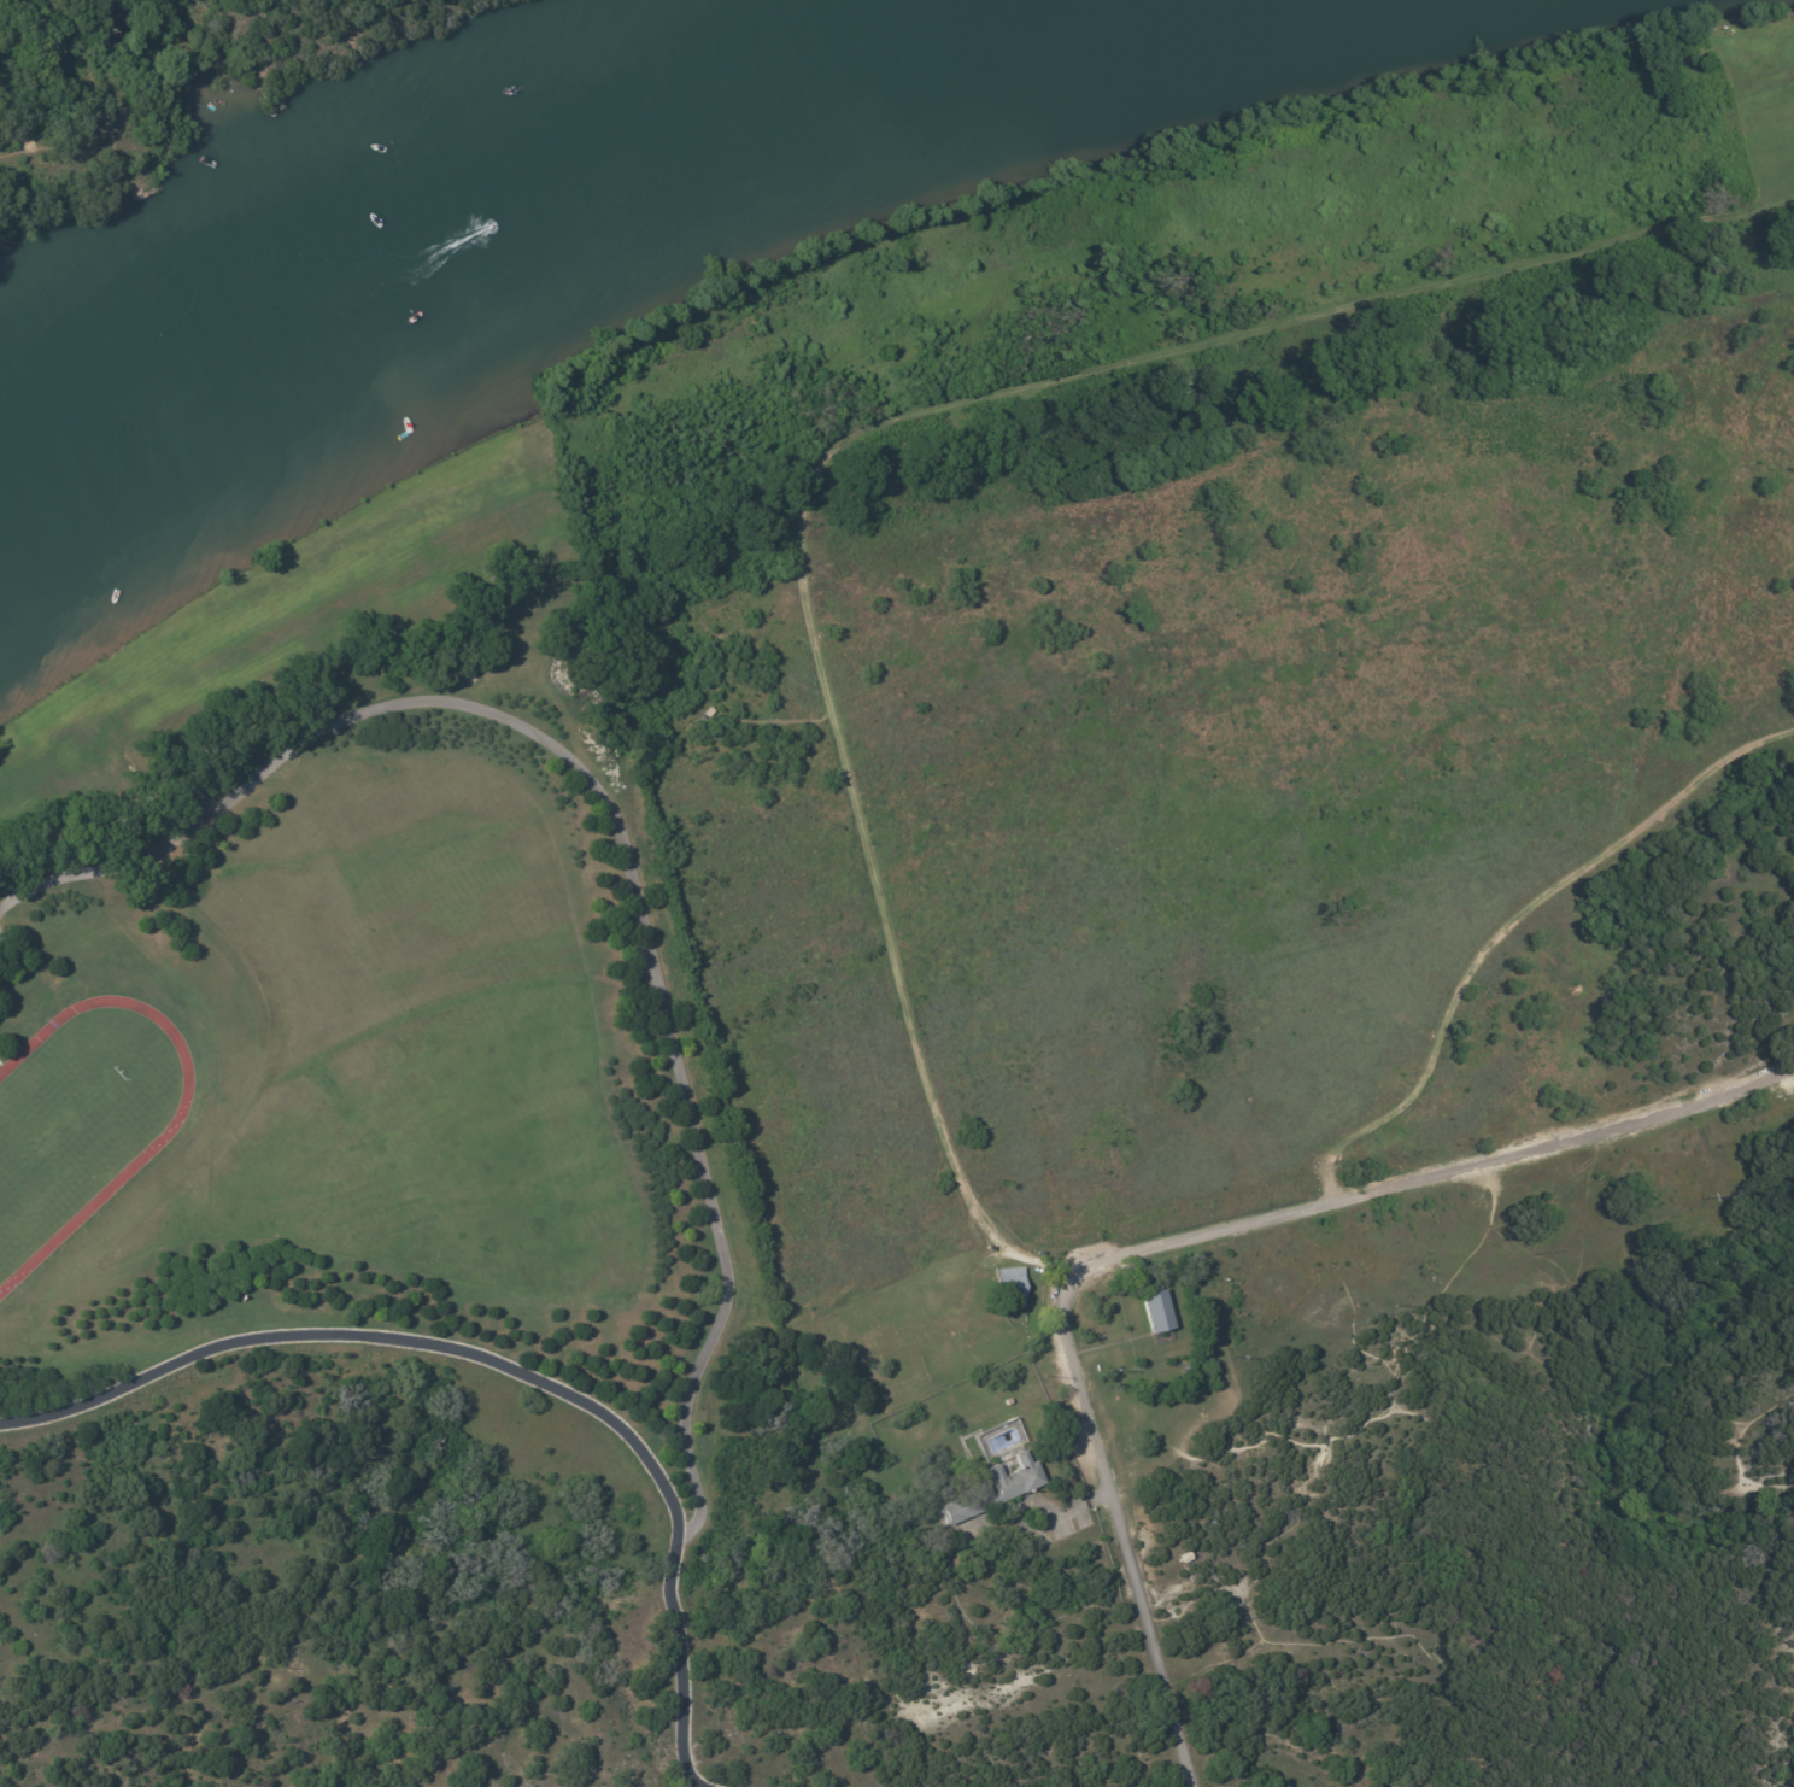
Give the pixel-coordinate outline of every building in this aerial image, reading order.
[(708,705),(702,713),(705,716),(713,710),(708,705)] [(1025,1308),(997,1310),(995,1270),(1024,1269),(1025,1308)] [(1172,1328),(1172,1329),(1149,1336),(1139,1297),(1162,1291),(1172,1328)] [(1180,1370),(1189,1366),(1191,1372),(1183,1375),(1180,1370)] [(1025,1452),(1030,1464),(1034,1461),(1044,1484),(948,1528),(938,1506),(987,1484),(991,1494),(996,1493),(985,1470),(997,1465),(1003,1477),(1012,1473),(1012,1472),(1018,1469),(1012,1455),(1024,1451),(1025,1452)] [(1194,1560),(1184,1565),(1180,1557),(1189,1552),(1194,1560)]
